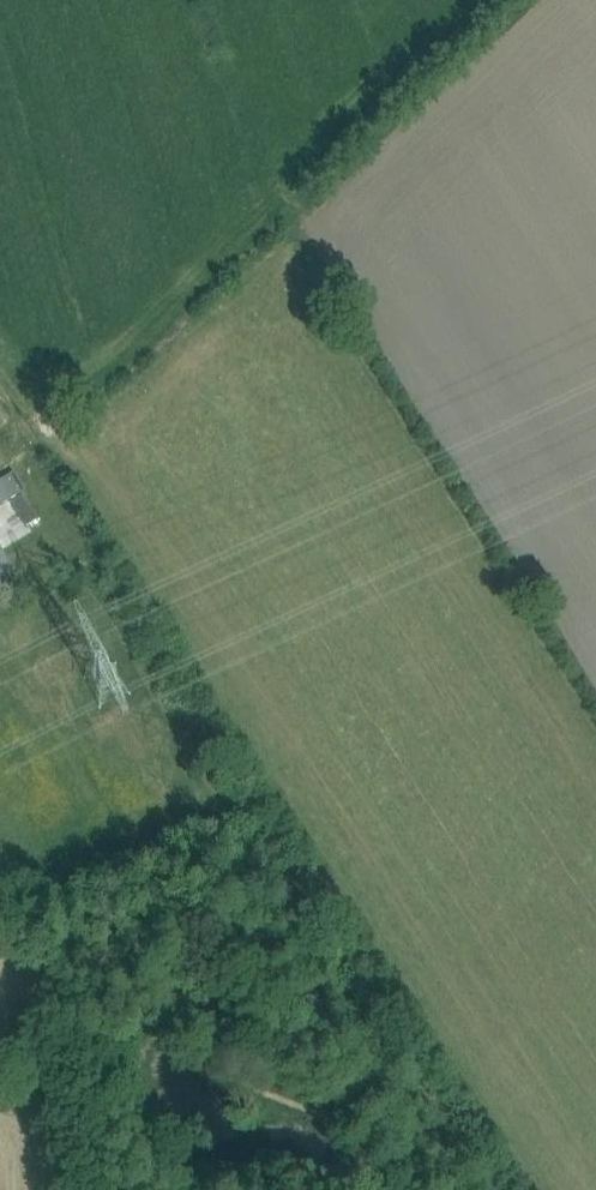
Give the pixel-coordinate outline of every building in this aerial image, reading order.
[(27,520),(39,512),(10,468),(0,474),(0,497),(9,492),(11,496),(27,520)]
